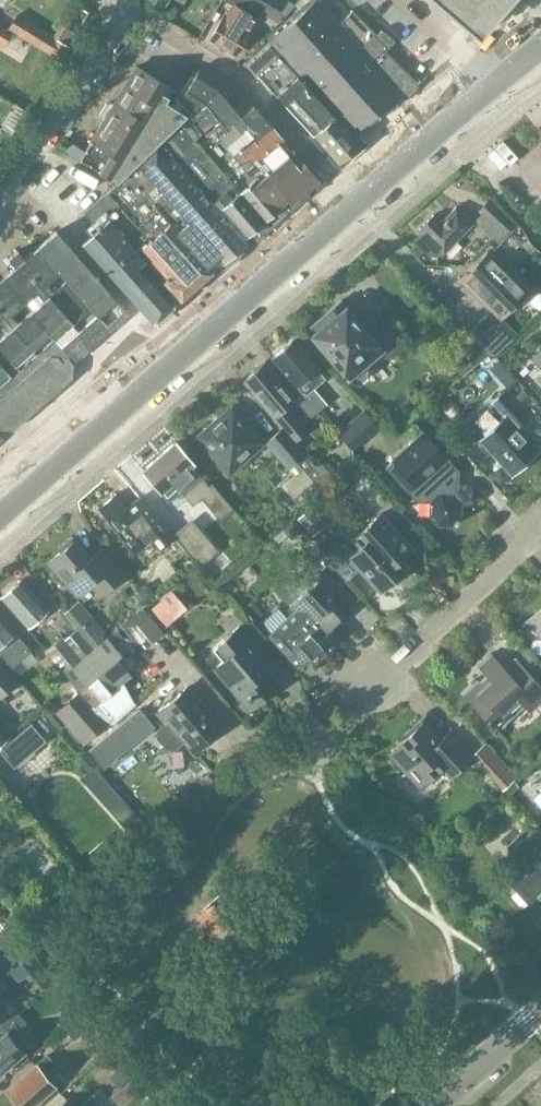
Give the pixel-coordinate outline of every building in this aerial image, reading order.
[(162,8),(168,0),(149,0),(162,8)] [(264,4),(258,0),(226,0),(233,4),(226,16),(224,15),(210,38),(237,55),(251,32),(249,31),(257,18),(256,17),(264,4)] [(296,3),(299,0),(258,0),(264,4),(284,16),(296,3)] [(354,133),(376,114),(400,92),(404,98),(419,85),(385,51),(394,43),(382,30),(376,35),(352,10),(338,24),(317,0),(314,0),(302,11),(270,39),(273,42),(302,75),(354,133)] [(471,30),(506,0),(436,0),(471,30)] [(16,14),(8,28),(11,31),(20,36),(39,48),(61,61),(76,35),(62,26),(54,38),(48,34),(16,14)] [(11,31),(8,28),(6,31),(0,27),(0,45),(2,46),(11,31)] [(248,65),(278,97),(298,78),(302,75),(273,42),(248,65)] [(118,182),(161,141),(201,103),(203,105),(227,82),(226,81),(223,83),(199,68),(183,94),(137,66),(81,159),(118,182)] [(298,78),(278,97),(284,104),(286,102),(316,134),(314,136),(338,163),(359,144),(335,117),(333,118),(298,78)] [(257,120),(227,82),(203,105),(238,148),(242,145),(258,165),(264,160),(270,167),(265,171),(287,199),(292,204),(313,185),(319,180),(298,155),(270,121),(262,128),(256,120),(257,120)] [(238,148),(203,105),(198,110),(280,205),(287,199),(265,171),(270,167),(264,160),(258,165),(242,145),(238,148)] [(198,110),(179,125),(261,222),(280,205),(198,110)] [(179,125),(161,141),(244,237),(261,222),(179,125)] [(189,221),(179,229),(215,270),(247,243),(171,155),(169,157),(159,146),(139,163),(189,221)] [(84,244),(109,272),(154,324),(175,305),(140,266),(145,262),(110,222),(120,213),(106,196),(86,214),(100,230),(84,244)] [(503,237),(513,226),(488,202),(478,213),(503,237)] [(425,237),(416,245),(426,256),(442,254),(472,225),(455,208),(439,223),(432,216),(418,230),(425,237)] [(215,270),(179,229),(173,222),(143,249),(168,279),(163,283),(179,302),(215,270)] [(37,248),(104,323),(108,327),(126,311),(56,232),(37,248)] [(17,251),(12,256),(83,335),(86,339),(104,323),(37,248),(25,259),(17,251)] [(461,281),(498,319),(527,290),(489,253),(461,281)] [(3,279),(56,340),(66,351),(83,335),(12,256),(9,259),(16,267),(3,279)] [(39,354),(56,340),(3,279),(0,281),(0,311),(39,354)] [(363,328),(341,301),(312,325),(317,331),(312,335),(351,383),(358,383),(368,375),(369,369),(365,363),(381,350),(385,355),(391,356),(404,345),(379,315),(363,328)] [(0,311),(0,349),(20,371),(39,354),(0,311)] [(489,311),(469,329),(490,352),(496,352),(512,337),(489,311)] [(273,358),(319,411),(328,404),(315,389),(326,378),(318,369),(319,368),(295,340),(273,358)] [(476,342),(463,354),(474,366),(487,354),(476,342)] [(50,356),(22,380),(40,401),(68,376),(69,368),(58,356),(50,356)] [(508,387),(517,379),(498,359),(490,367),(508,387)] [(13,377),(0,362),(0,388),(13,377)] [(244,382),(284,430),(294,442),(303,434),(284,410),(295,400),(265,364),(244,382)] [(22,380),(0,400),(0,421),(5,426),(11,426),(40,401),(22,380)] [(528,394),(523,389),(516,395),(521,401),(528,394)] [(503,417),(490,430),(477,441),(510,476),(538,449),(520,430),(530,421),(503,392),(490,403),(503,417)] [(203,430),(195,437),(228,476),(252,454),(265,443),(288,468),(289,467),(295,474),(282,485),(299,505),(327,481),(315,467),(314,465),(304,454),(283,430),(282,428),(280,430),(266,442),(256,430),(252,425),(233,404),(203,430)] [(364,410),(337,433),(352,450),(379,427),(364,410)] [(428,518),(431,521),(436,526),(449,527),(459,519),(459,504),(469,496),(471,494),(471,491),(470,489),(469,486),(467,485),(465,484),(457,483),(457,470),(423,434),(384,469),(413,500),(419,495),(428,518)] [(201,498),(219,518),(219,519),(233,506),(213,483),(209,486),(176,442),(143,471),(166,498),(179,486),(194,504),(201,498)] [(329,463),(315,467),(327,481),(337,472),(329,463)] [(172,538),(142,501),(129,511),(116,495),(99,509),(132,551),(149,538),(158,549),(172,538)] [(309,507),(297,518),(312,535),(324,524),(309,507)] [(409,547),(379,514),(357,535),(364,543),(350,555),(336,540),(321,553),(346,580),(358,569),(378,591),(399,571),(392,564),(409,547)] [(218,550),(202,532),(191,519),(174,533),(201,565),(218,550)] [(293,520),(283,529),(291,538),(301,529),(293,520)] [(96,542),(85,552),(72,538),(45,562),(75,596),(90,583),(101,595),(124,573),(96,542)] [(292,612),(290,614),(266,636),(296,668),(335,631),(331,627),(345,614),(334,602),(337,600),(319,580),(316,583),(301,567),(279,587),(292,602),(287,606),(292,612)] [(2,598),(29,629),(49,611),(22,580),(2,598)] [(148,583),(138,590),(145,600),(155,593),(148,583)] [(170,591),(150,608),(163,623),(183,606),(170,591)] [(535,614),(527,622),(540,637),(540,609),(535,614)] [(9,668),(31,650),(0,616),(0,657),(9,668)] [(79,630),(92,646),(106,634),(93,618),(79,630)] [(240,626),(213,649),(223,661),(214,669),(250,710),(275,688),(263,675),(257,668),(268,658),(240,626)] [(63,674),(93,648),(76,629),(65,639),(62,635),(44,651),(63,674)] [(116,629),(107,637),(113,645),(122,637),(116,629)] [(63,674),(78,691),(92,707),(93,706),(130,675),(116,658),(121,654),(113,645),(107,637),(93,648),(63,674)] [(496,730),(511,716),(508,713),(521,702),(530,711),(540,701),(540,688),(514,660),(503,670),(489,656),(478,666),(488,677),(480,685),(477,683),(463,696),(496,730)] [(0,657),(0,696),(19,679),(9,668),(0,657)] [(186,687),(156,714),(165,723),(157,730),(156,738),(166,750),(174,750),(184,742),(194,753),(222,728),(186,687)] [(108,723),(93,706),(92,707),(78,691),(54,711),(83,745),(108,723)] [(139,707),(90,748),(103,764),(152,723),(139,707)] [(7,717),(1,723),(11,734),(17,728),(7,717)] [(46,739),(31,722),(0,748),(0,749),(14,766),(46,739)] [(437,744),(431,737),(418,723),(408,733),(410,735),(391,754),(390,758),(406,775),(408,773),(421,786),(441,768),(448,777),(471,756),(449,732),(437,744)] [(486,742),(472,755),(504,789),(518,776),(486,742)] [(92,765),(79,776),(115,817),(128,806),(92,765)] [(515,780),(508,787),(512,791),(519,784),(515,780)] [(525,830),(506,847),(520,862),(502,877),(528,906),(540,893),(540,848),(525,830)] [(220,893),(196,915),(215,937),(239,915),(220,893)] [(20,944),(19,960),(28,952),(20,944)] [(32,953),(10,971),(18,980),(27,973),(33,979),(46,968),(32,953)] [(6,1008),(9,1005),(0,995),(0,1014),(6,1008)] [(17,1058),(23,1052),(13,1041),(21,1035),(18,1031),(23,1027),(14,1016),(3,1025),(5,1028),(0,1032),(0,1072),(17,1058)] [(78,1019),(66,1030),(74,1039),(86,1028),(78,1019)] [(43,1058),(5,1090),(19,1105),(31,1105),(53,1087),(44,1077),(55,1068),(45,1056),(43,1058)] [(111,1095),(120,1105),(122,1105),(140,1091),(146,1085),(136,1073),(130,1079),(111,1095)] [(107,1099),(99,1090),(81,1105),(99,1105),(107,1099)]
